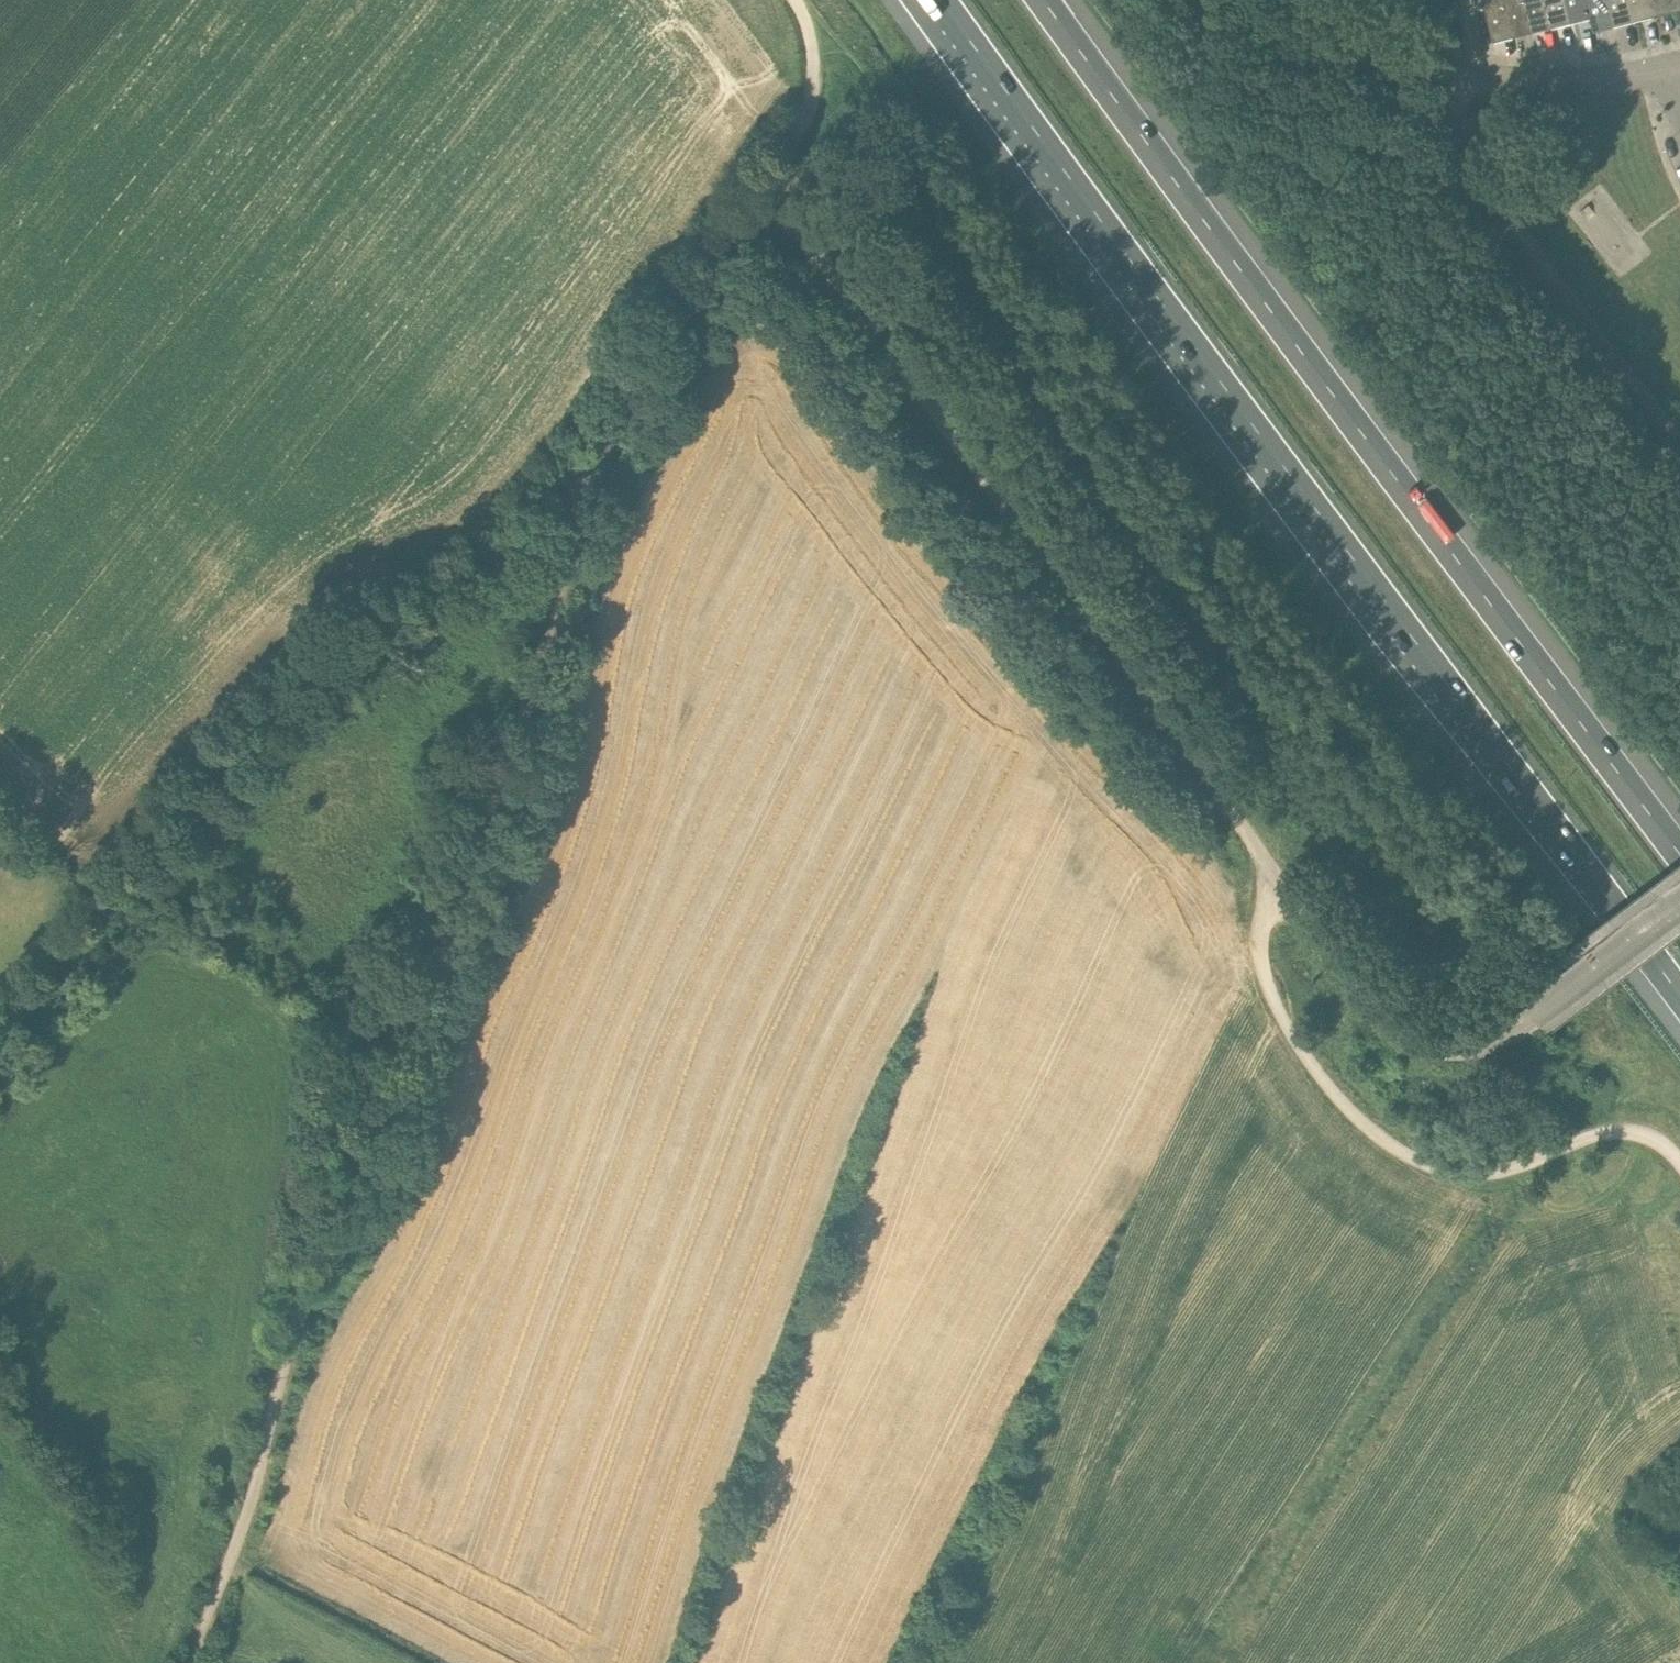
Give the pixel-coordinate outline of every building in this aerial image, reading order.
[(1508,0),(1486,0),(1495,36),(1515,31),(1508,0)] [(1515,31),(1534,26),(1528,0),(1508,0),(1515,31)] [(1534,26),(1554,21),(1549,0),(1528,0),(1534,26)] [(1554,21),(1573,17),(1569,0),(1549,0),(1554,21)] [(1573,17),(1592,12),(1589,0),(1569,0),(1573,17)] [(1592,12),(1595,24),(1614,20),(1610,0),(1589,0),(1592,12)] [(1614,20),(1633,15),(1630,0),(1610,0),(1614,20)] [(1633,15),(1653,10),(1650,0),(1630,0),(1633,15)] [(1653,10),(1673,5),(1672,0),(1650,0),(1653,10)] [(1570,758),(1577,750),(1569,743),(1562,751),(1570,758)]
